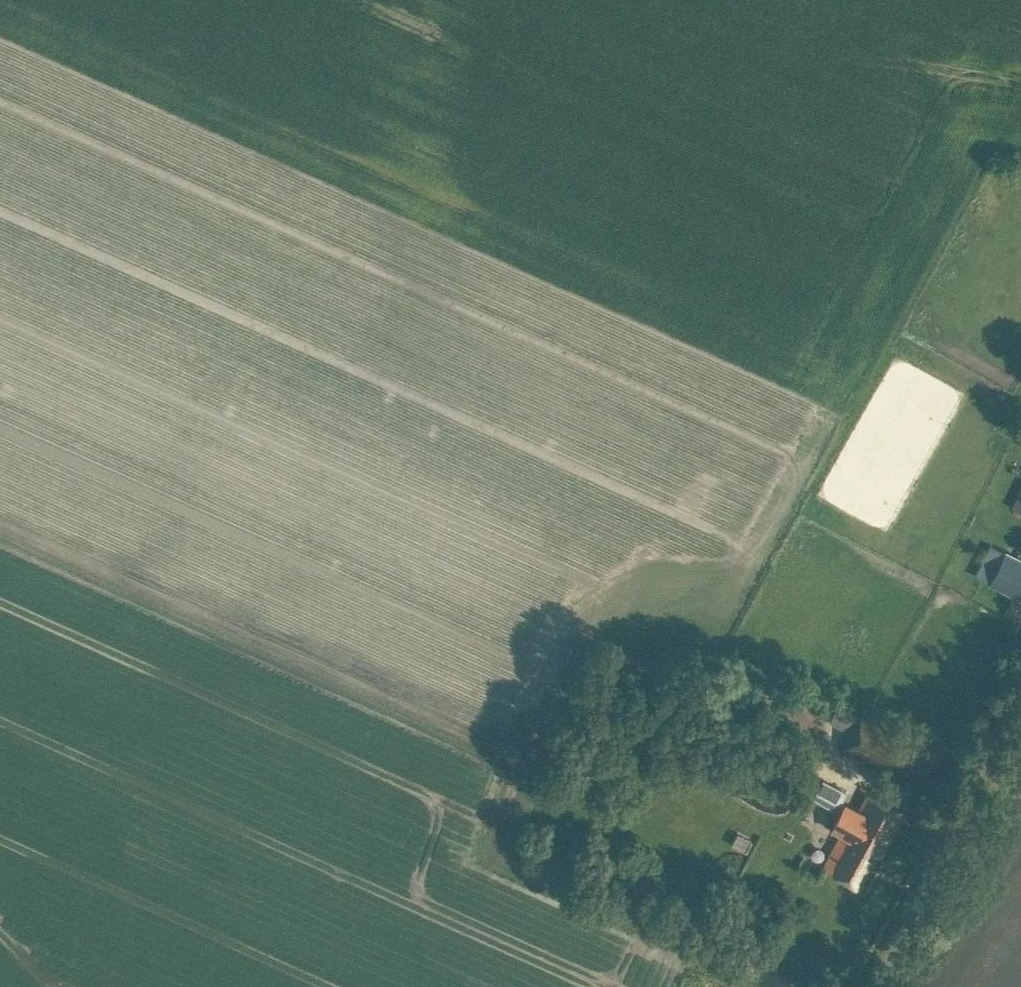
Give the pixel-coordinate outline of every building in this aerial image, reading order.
[(990,543),(975,573),(990,581),(1005,550),(990,543)] [(1020,596),(1020,558),(1005,550),(990,581),(1020,596)] [(925,787),(944,751),(860,707),(838,749),(864,763),(867,757),(925,787)] [(818,788),(843,801),(848,793),(823,779),(818,788)] [(906,809),(868,789),(858,808),(846,802),(831,830),(839,835),(823,865),(858,884),(876,852),(881,854),(906,809)]
